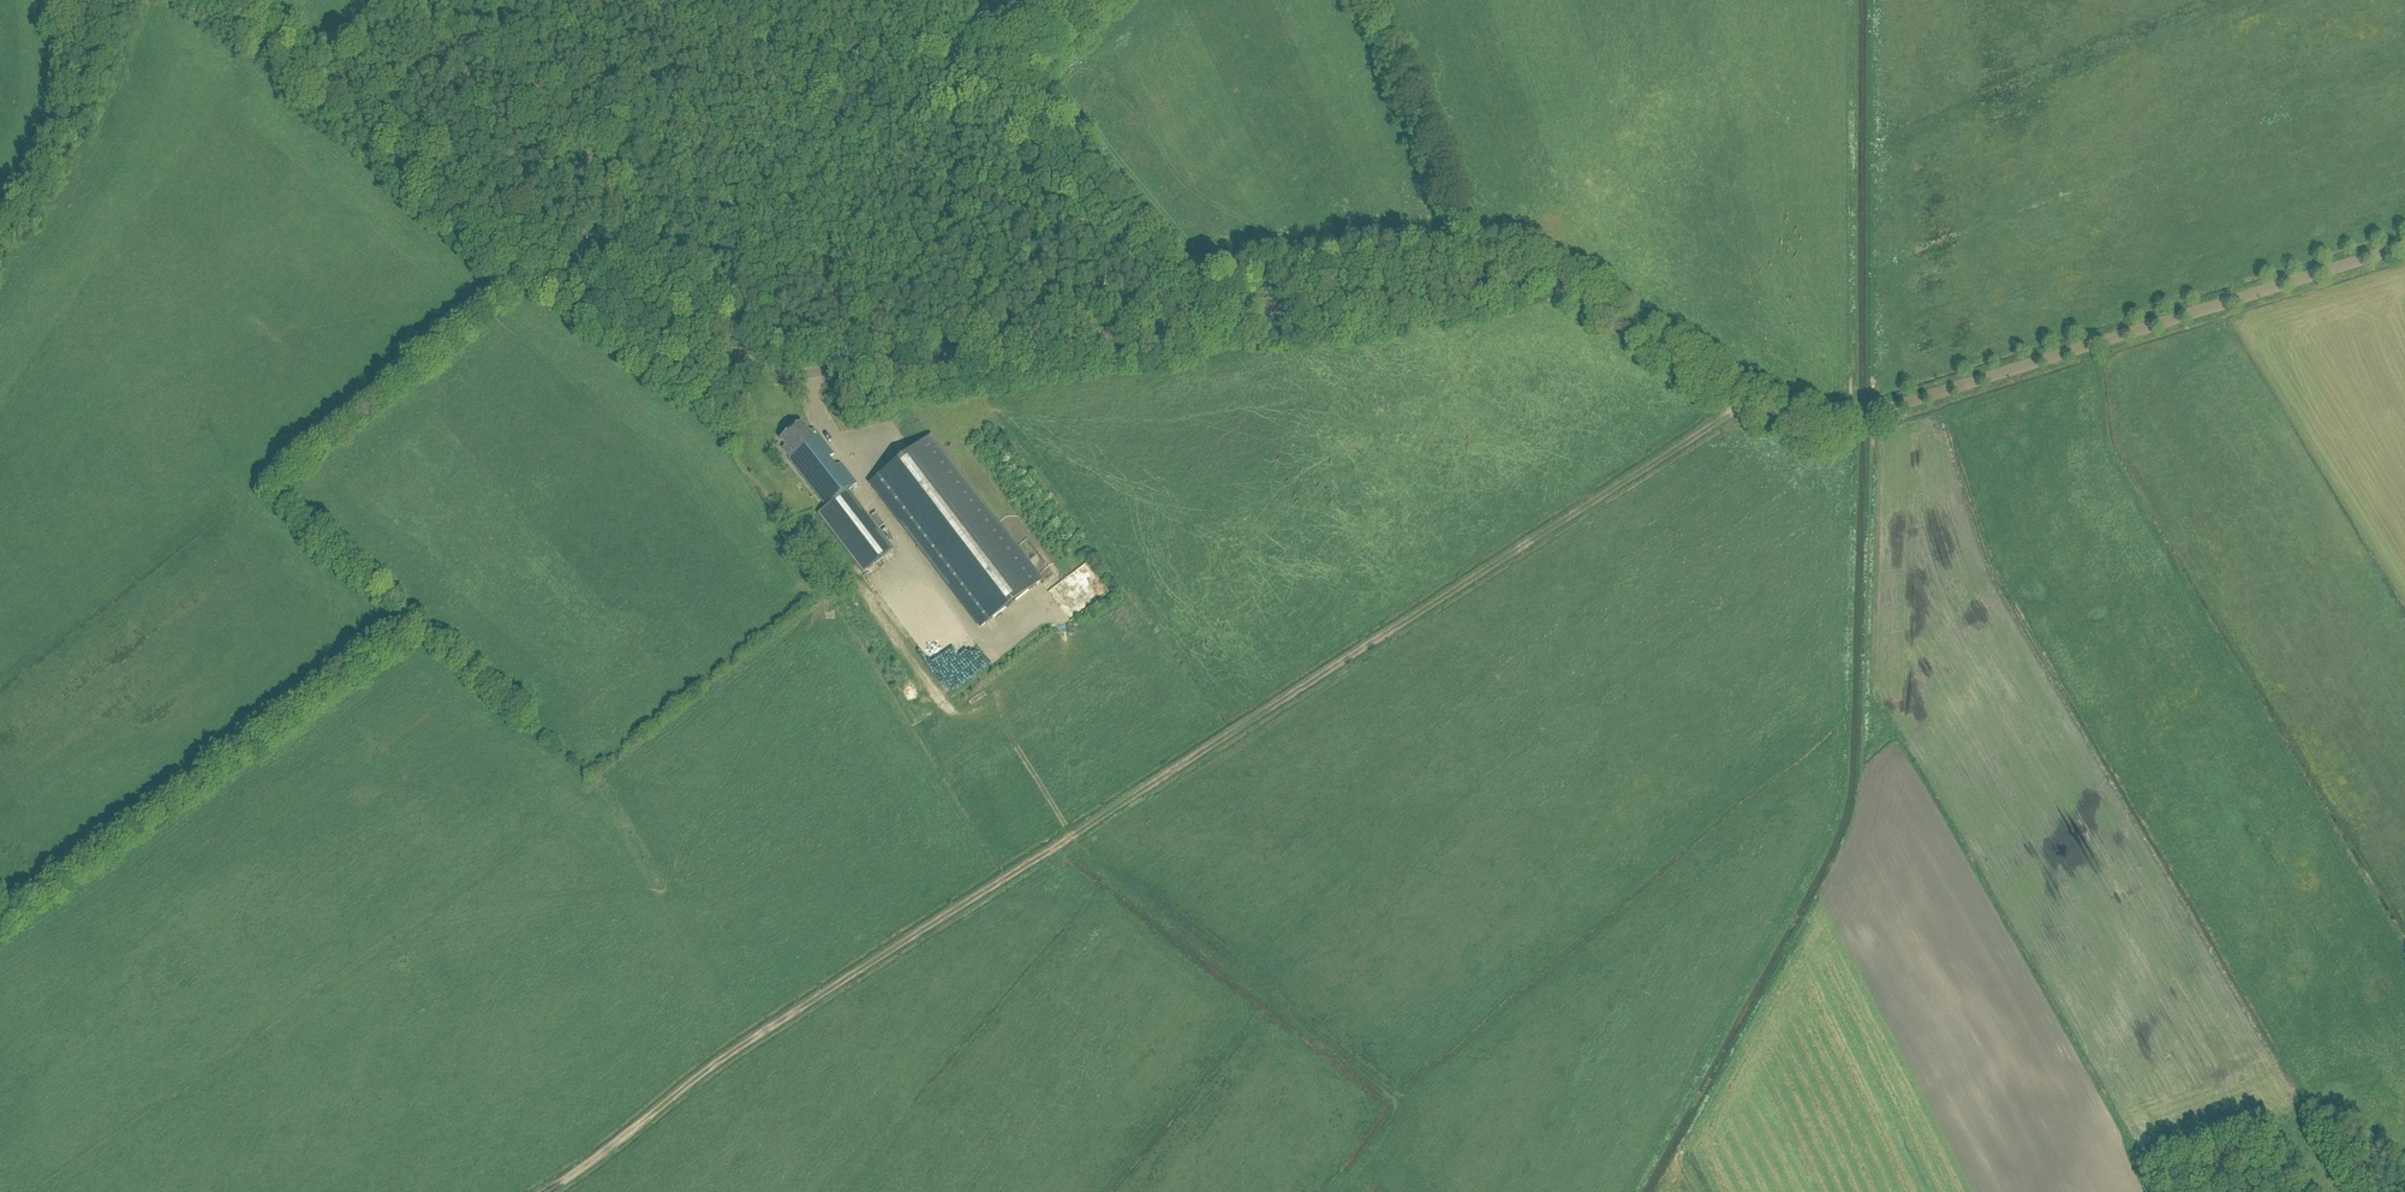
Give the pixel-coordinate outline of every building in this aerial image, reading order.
[(871,401),(858,403),(860,411),(872,409),(871,401)] [(817,514),(863,574),(894,550),(848,491),(857,485),(814,430),(810,433),(801,423),(779,440),(785,448),(783,450),(788,457),(826,508),(817,514)] [(871,483),(981,627),(1040,582),(930,438),(871,483)] [(891,593),(913,598),(916,586),(893,581),(891,593)]
